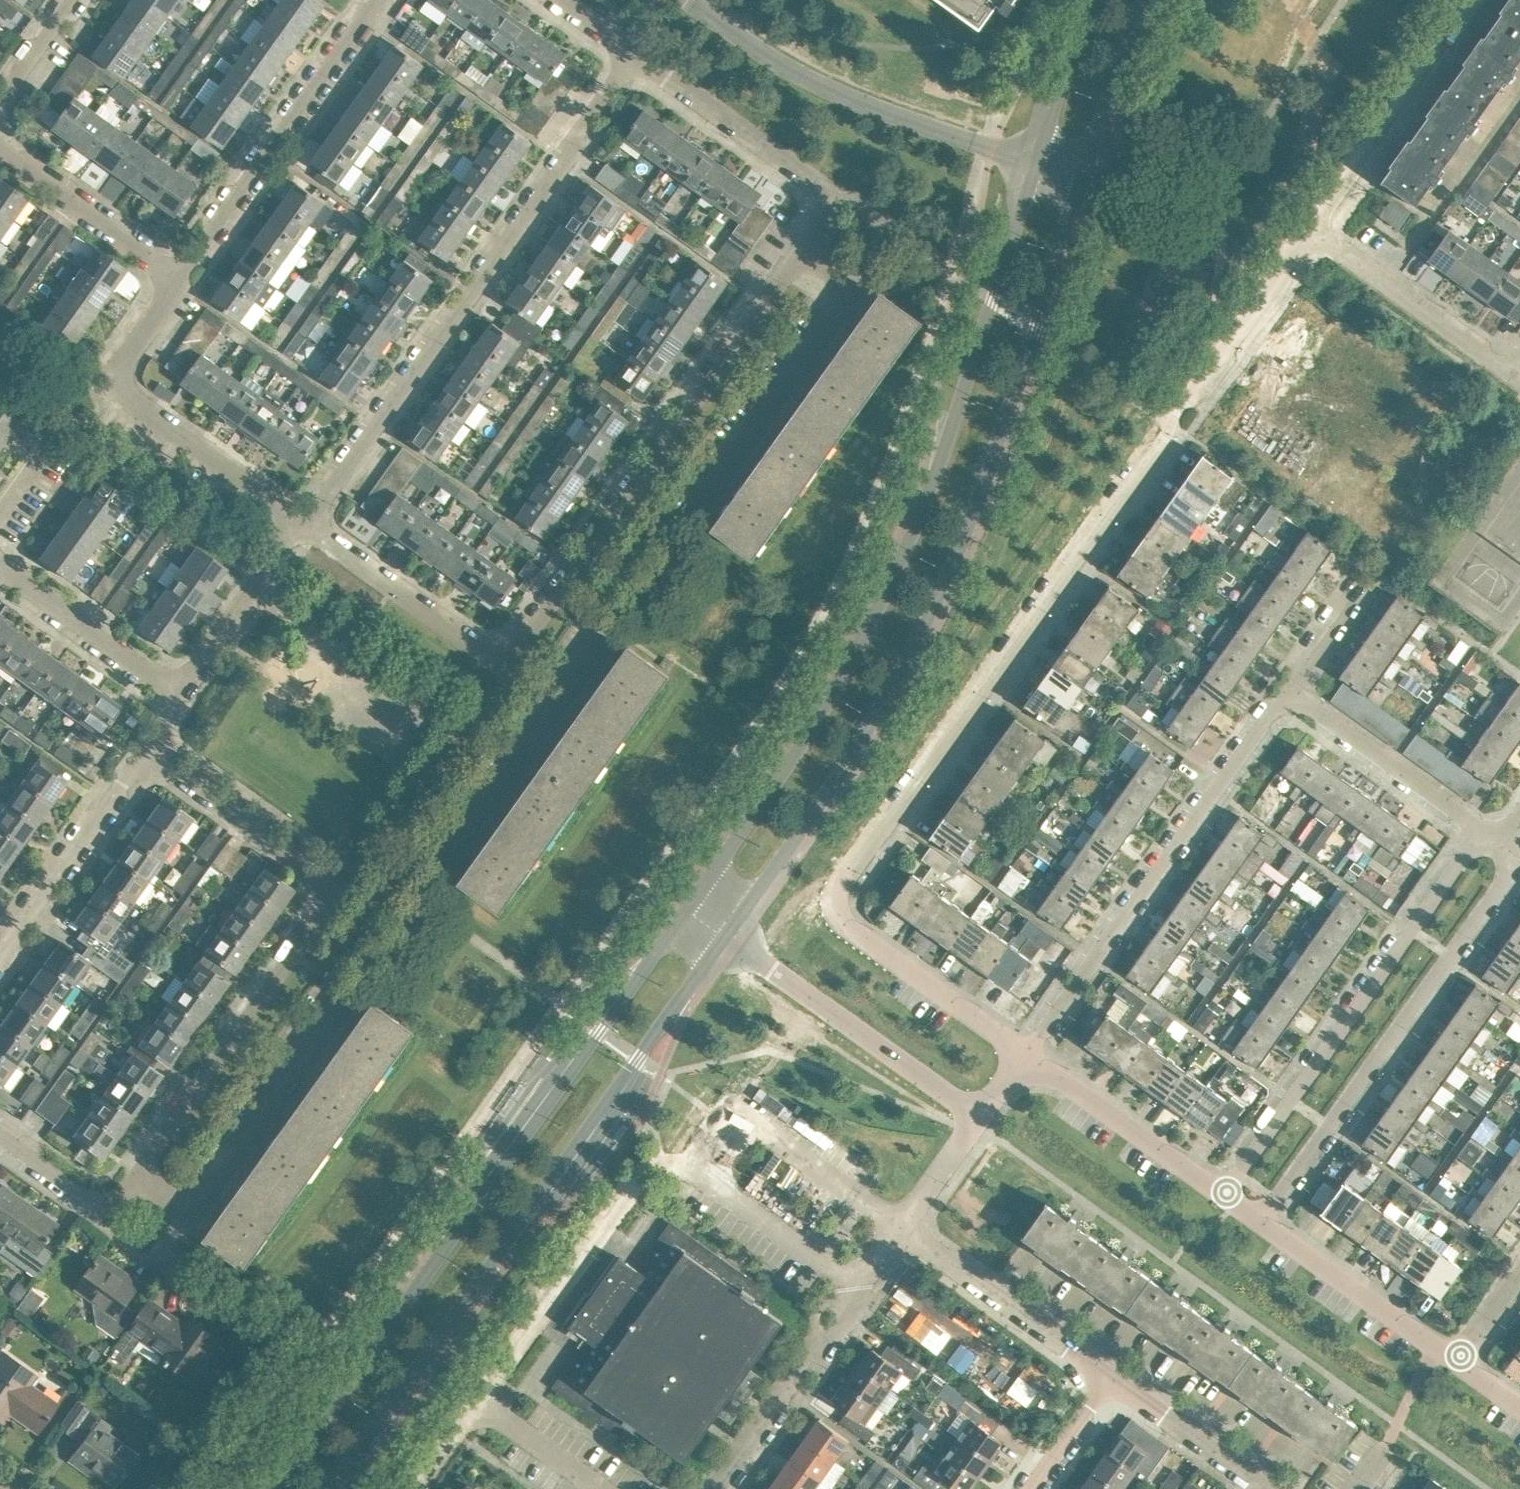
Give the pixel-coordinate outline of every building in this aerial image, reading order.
[(6,0),(0,0),(0,12),(11,19),(19,9),(6,0)] [(146,0),(133,0),(123,14),(155,37),(169,17),(146,0)] [(169,17),(181,0),(146,0),(169,17)] [(228,0),(217,0),(207,13),(215,18),(228,0)] [(326,5),(318,0),(282,0),(279,3),(311,26),(326,5)] [(457,0),(431,0),(449,12),(457,0)] [(487,0),(457,0),(449,12),(468,26),(487,0)] [(508,12),(501,7),(503,1),(502,0),(487,0),(468,26),(488,40),(508,12)] [(981,25),(984,21),(997,31),(1017,2),(1015,1),(1015,0),(946,0),(981,25)] [(1493,26),(1519,45),(1519,0),(1512,0),(1493,26)] [(227,27),(241,7),(234,2),(219,22),(227,27)] [(297,46),(311,26),(279,3),(265,23),(297,46)] [(508,55),(528,26),(508,12),(488,40),(508,55)] [(200,39),(215,18),(207,13),(193,33),(200,39)] [(155,37),(123,14),(108,35),(140,58),(155,37)] [(212,47),(227,27),(219,22),(205,42),(212,47)] [(282,66),(297,46),(265,23),(250,44),(282,66)] [(420,52),(431,37),(411,23),(400,38),(420,52)] [(528,69),(548,40),(528,26),(508,55),(528,69)] [(1519,60),(1519,45),(1493,26),(1457,77),(1490,101),(1505,81),(1508,83),(1515,73),(1512,71),(1519,60)] [(186,59),(200,39),(193,33),(178,54),(186,59)] [(140,58),(108,35),(94,55),(126,78),(140,58)] [(432,37),(431,37),(420,52),(439,66),(446,57),(427,44),(432,37)] [(585,69),(566,56),(567,54),(548,40),(528,69),(544,81),(547,83),(553,75),(571,88),(585,69)] [(198,67),(212,47),(205,42),(191,62),(198,67)] [(268,87),(282,66),(250,44),(236,64),(268,87)] [(424,65),(412,56),(396,45),(382,64),(410,85),(424,65)] [(99,66),(96,64),(80,52),(73,62),(92,76),(94,73),(99,66)] [(171,79),(186,59),(178,54),(164,74),(171,79)] [(465,71),(446,57),(439,66),(459,80),(465,71)] [(92,76),(73,62),(66,71),(85,85),(92,76)] [(183,88),(198,67),(191,62),(176,82),(183,88)] [(268,87),(236,64),(221,84),(253,107),(268,87)] [(410,85),(382,64),(367,84),(396,104),(410,85)] [(119,80),(99,66),(94,73),(114,88),(119,80)] [(85,85),(66,71),(60,81),(79,94),(85,85)] [(485,85),(465,71),(459,80),(479,94),(485,85)] [(156,100),(171,79),(164,74),(149,95),(156,100)] [(571,88),(553,75),(547,83),(544,81),(544,82),(565,97),(571,88)] [(1475,122),(1490,101),(1457,77),(1420,129),(1453,153),(1468,132),(1472,135),(1478,125),(1475,122)] [(139,95),(119,80),(114,88),(134,102),(139,95)] [(79,94),(60,81),(53,90),(71,103),(76,96),(77,97),(79,94)] [(169,108),(183,88),(176,82),(161,103),(169,108)] [(565,97),(544,82),(537,91),(558,106),(565,97)] [(239,127),(253,107),(221,84),(207,105),(239,127)] [(396,104),(367,84),(353,104),(382,124),(396,104)] [(453,85),(438,106),(446,112),(461,91),(453,85)] [(504,99),(485,85),(479,94),(498,108),(504,99)] [(71,103),(53,90),(46,100),(64,113),(71,103)] [(558,106),(537,91),(530,101),(551,116),(558,106)] [(159,109),(139,95),(134,102),(154,116),(159,109)] [(476,101),(468,95),(453,117),(460,122),(476,101)] [(97,111),(77,97),(76,96),(71,103),(64,113),(53,129),(74,143),(97,111)] [(522,112),(504,99),(498,108),(516,121),(522,112)] [(551,116),(530,101),(523,111),(544,126),(551,116)] [(382,124),(353,104),(339,124),(368,144),(382,124)] [(224,148),(239,127),(207,105),(192,125),(224,148)] [(432,131),(446,112),(438,106),(424,126),(432,131)] [(644,152),(664,124),(645,109),(643,112),(639,109),(640,108),(639,108),(626,125),(627,126),(628,125),(632,128),(624,138),(644,152)] [(180,123),(159,109),(154,116),(174,131),(180,123)] [(94,158),(117,126),(97,111),(74,143),(94,158)] [(544,126),(523,111),(522,112),(516,121),(537,136),(544,126)] [(447,142),(460,122),(453,117),(439,136),(447,142)] [(519,162),(533,142),(504,122),(490,141),(519,162)] [(1516,122),(1510,132),(1519,139),(1519,125),(1516,122)] [(200,138),(180,123),(174,131),(194,145),(192,148),(192,149),(200,138)] [(368,144),(339,124),(325,143),(353,164),(368,144)] [(664,166),(684,138),(664,124),(644,152),(664,166)] [(115,172),(137,140),(117,126),(94,158),(115,172)] [(418,150),(432,131),(424,126),(411,145),(418,150)] [(1438,174),(1453,153),(1420,129),(1382,182),(1383,183),(1384,182),(1415,205),(1414,206),(1415,206),(1432,183),(1435,186),(1442,176),(1438,174)] [(1510,132),(1503,141),(1519,153),(1519,139),(1510,132)] [(433,161),(447,142),(439,136),(425,155),(433,161)] [(221,153),(200,138),(192,149),(213,163),(221,153)] [(683,180),(704,152),(684,138),(664,166),(683,180)] [(135,187),(157,155),(137,140),(115,172),(135,187)] [(504,182),(519,162),(490,141),(476,161),(504,182)] [(1503,141),(1496,151),(1517,166),(1519,161),(1519,153),(1503,141)] [(353,164),(325,143),(311,163),(320,170),(315,177),(334,191),(353,164)] [(405,170),(418,150),(411,145),(397,164),(405,170)] [(1517,166),(1496,151),(1489,160),(1510,175),(1517,166)] [(703,194),(723,166),(704,152),(683,180),(703,194)] [(155,201),(178,169),(157,155),(135,187),(155,201)] [(419,180),(433,161),(425,155),(411,175),(419,180)] [(1510,175),(1489,160),(1482,171),(1503,186),(1510,175)] [(490,201),(504,182),(476,161),(462,181),(490,201)] [(616,192),(622,183),(626,177),(606,163),(596,178),(616,192)] [(390,190),(405,170),(397,164),(382,184),(390,190)] [(723,208),(743,180),(723,166),(703,194),(723,208)] [(198,184),(182,172),(178,169),(155,201),(176,216),(198,184)] [(1503,186),(1482,171),(1475,181),(1495,196),(1503,186)] [(405,200),(419,180),(411,175),(397,194),(405,200)] [(0,179),(0,210),(13,220),(28,199),(0,179)] [(763,194),(743,180),(723,208),(741,221),(742,222),(748,215),(756,204),(763,194)] [(476,221),(490,201),(462,181),(448,201),(476,221)] [(1495,196),(1475,181),(1468,190),(1489,205),(1495,196)] [(318,187),(313,194),(297,183),(283,202),(311,223),(330,196),(318,187)] [(641,197),(622,183),(616,192),(635,206),(641,197)] [(376,209),(390,190),(382,184),(368,204),(376,209)] [(626,209),(608,196),(591,184),(586,192),(581,192),(576,198),(578,203),(577,204),(612,229),(626,209)] [(648,188),(641,197),(661,211),(668,202),(648,188)] [(1495,210),(1489,205),(1468,190),(1460,201),(1488,220),(1489,219),(1495,210)] [(385,227),(405,200),(397,194),(377,222),(385,227)] [(1503,194),(1498,201),(1508,209),(1514,202),(1503,194)] [(661,211),(641,197),(635,206),(655,220),(661,211)] [(462,241),(476,221),(448,201),(434,220),(462,241)] [(1390,201),(1380,215),(1402,230),(1411,217),(1390,201)] [(311,223),(283,202),(269,222),(297,242),(311,223)] [(612,229),(577,204),(563,224),(591,244),(598,248),(612,229)] [(774,217),(756,204),(748,215),(766,228),(774,217)] [(0,210),(0,239),(13,220),(0,210)] [(1515,224),(1495,210),(1489,219),(1508,233),(1515,224)] [(680,225),(661,211),(655,220),(674,234),(680,225)] [(44,242),(59,221),(49,214),(34,234),(44,242)] [(766,228),(748,215),(742,222),(741,221),(740,223),(760,237),(766,228)] [(448,261),(462,241),(434,220),(420,240),(448,261)] [(297,242),(269,222),(255,242),(283,262),(297,242)] [(355,223),(340,243),(348,249),(363,229),(355,223)] [(760,237),(740,223),(733,232),(753,247),(760,237)] [(591,244),(563,224),(549,243),(577,263),(591,244)] [(1515,224),(1508,233),(1519,241),(1519,228),(1515,224)] [(60,253),(75,232),(64,225),(49,245),(56,251),(60,253)] [(648,225),(634,245),(642,251),(656,231),(648,225)] [(700,239),(680,225),(674,234),(694,248),(700,239)] [(1448,274),(1469,244),(1450,230),(1444,237),(1433,229),(1418,250),(1429,258),(1428,259),(1448,274)] [(753,247),(733,232),(726,242),(746,256),(753,247)] [(369,233),(355,254),(363,259),(377,239),(369,233)] [(30,262),(44,242),(34,234),(37,237),(23,257),(30,262)] [(663,235),(648,255),(656,261),(671,241),(663,235)] [(719,253),(700,239),(694,248),(713,261),(719,253)] [(283,262),(255,242),(241,261),(269,282),(283,262)] [(746,256),(726,242),(719,251),(739,266),(746,256)] [(335,268),(348,249),(340,243),(327,262),(335,268)] [(577,263),(549,243),(535,263),(563,283),(577,263)] [(1468,288),(1489,258),(1469,244),(1448,274),(1468,288)] [(42,271),(56,251),(49,245),(35,266),(42,271)] [(628,271),(642,251),(634,245),(620,265),(628,271)] [(112,290),(127,269),(95,247),(80,267),(112,290)] [(719,251),(719,253),(713,261),(733,275),(739,266),(719,251)] [(410,253),(392,279),(420,300),(434,280),(422,271),(426,264),(410,253)] [(349,278),(363,259),(355,254),(341,273),(349,278)] [(642,281),(656,261),(648,255),(634,275),(642,281)] [(16,282),(30,262),(23,257),(8,277),(16,282)] [(714,302),(728,282),(694,257),(679,277),(685,281),(714,302)] [(1488,302),(1509,272),(1489,258),(1468,288),(1488,302)] [(269,282),(241,261),(227,281),(255,301),(269,282)] [(320,287),(335,268),(327,262),(312,282),(320,287)] [(563,283),(535,263),(521,283),(549,303),(563,283)] [(614,290),(628,271),(620,265),(606,285),(614,290)] [(28,291),(42,271),(35,266),(20,286),(28,291)] [(98,310),(112,290),(80,267),(66,288),(98,310)] [(1509,272),(1488,302),(1518,324),(1519,321),(1519,280),(1509,272)] [(335,298),(349,278),(341,273),(327,292),(335,298)] [(628,301),(642,281),(634,275),(620,295),(628,301)] [(16,282),(8,277),(0,289),(0,302),(1,303),(16,282)] [(420,300),(392,279),(389,282),(383,278),(376,288),(382,293),(378,299),(406,319),(420,300)] [(255,301),(227,281),(213,301),(241,321),(255,301)] [(700,321),(714,302),(685,281),(671,301),(700,321)] [(307,306),(320,287),(312,282),(299,301),(307,306)] [(549,303),(521,283),(507,302),(516,309),(509,319),(535,338),(543,327),(535,322),(549,303)] [(600,310),(614,290),(606,285),(592,304),(600,310)] [(13,312),(28,291),(20,286),(6,307),(13,312)] [(83,331),(98,310),(66,288),(51,308),(83,331)] [(321,317),(335,298),(327,292),(313,311),(321,317)] [(857,328),(839,353),(879,381),(921,322),(882,294),(864,319),(862,318),(856,328),(857,328)] [(614,320),(628,301),(620,295),(606,314),(614,320)] [(405,321),(406,319),(378,299),(363,319),(392,339),(397,332),(402,335),(409,324),(405,321)] [(292,327),(307,306),(299,301),(284,321),(292,327)] [(686,341),(700,321),(671,301),(657,320),(686,341)] [(586,329),(600,310),(592,304),(578,323),(586,329)] [(227,321),(208,307),(201,317),(220,330),(221,330),(227,321)] [(69,351),(83,331),(51,308),(37,329),(69,351)] [(307,337),(321,317),(313,311),(299,331),(307,337)] [(601,339),(614,320),(606,314),(593,334),(601,339)] [(220,330),(201,317),(194,327),(213,340),(220,330)] [(378,359),(392,339),(363,319),(349,338),(378,359)] [(535,338),(509,319),(503,329),(493,322),(479,342),(507,362),(515,367),(535,338)] [(672,361),(686,341),(657,320),(643,340),(672,361)] [(246,334),(227,321),(221,330),(240,343),(246,334)] [(278,347),(292,327),(284,321),(270,341),(278,347)] [(572,349),(586,329),(578,323),(564,344),(572,349)] [(213,340),(194,327),(187,336),(206,350),(213,340)] [(292,357),(307,337),(299,331),(284,351),(292,357)] [(266,348),(246,334),(240,343),(260,357),(266,348)] [(590,354),(601,339),(593,334),(582,348),(590,354)] [(206,350),(187,336),(180,346),(198,359),(202,353),(203,354),(206,350)] [(363,379),(378,359),(349,338),(335,358),(363,379)] [(658,380),(672,361),(643,340),(629,359),(658,380)] [(507,362),(479,342),(465,361),(493,381),(507,362)] [(198,359),(180,346),(173,356),(191,369),(198,359)] [(286,362),(266,348),(260,357),(280,371),(286,362)] [(222,367),(203,354),(202,353),(198,359),(191,369),(184,379),(182,382),(202,396),(222,367)] [(837,440),(879,381),(839,353),(822,378),(820,377),(814,386),(815,387),(797,412),(837,440)] [(191,369),(173,356),(166,366),(184,379),(191,369)] [(349,398),(363,379),(335,358),(321,378),(349,398)] [(643,400),(658,380),(629,359),(615,379),(608,373),(600,384),(627,403),(634,393),(643,400)] [(493,381),(465,361),(451,381),(479,401),(493,381)] [(306,376),(286,362),(280,371),(299,385),(306,376)] [(221,410),(242,382),(222,367),(202,396),(221,410)] [(554,373),(546,368),(535,383),(543,389),(554,373)] [(564,374),(550,394),(558,399),(572,380),(564,374)] [(241,424),(261,396),(266,389),(246,375),(242,382),(221,410),(229,415),(226,419),(227,423),(233,427),(238,426),(240,423),(241,424)] [(325,390),(306,376),(299,385),(319,398),(325,390)] [(479,401),(451,381),(445,389),(441,386),(433,396),(438,399),(436,401),(465,421),(479,401)] [(530,408),(543,389),(535,383),(522,402),(530,408)] [(620,413),(627,403),(600,384),(593,395),(600,400),(587,419),(615,440),(629,420),(620,413)] [(168,401),(174,392),(167,387),(160,396),(168,401)] [(261,438),(281,410),(286,404),(266,389),(261,396),(241,424),(248,429),(246,433),(247,437),(253,441),(257,440),(259,437),(261,438)] [(345,404),(329,393),(325,390),(319,398),(323,401),(339,413),(345,404)] [(544,418),(558,399),(550,394),(536,413),(544,418)] [(465,421),(436,401),(422,421),(451,441),(465,421)] [(515,428),(530,408),(522,402),(507,422),(515,428)] [(281,452),(301,424),(281,410),(261,438),(281,452)] [(795,499),(837,440),(797,412),(780,436),(779,435),(772,445),(773,446),(756,470),(795,499)] [(530,438),(544,418),(536,413),(522,432),(530,438)] [(601,459),(615,440),(587,419),(573,439),(601,459)] [(451,441),(422,421),(408,440),(436,460),(451,441)] [(502,447),(515,428),(507,422),(494,441),(502,447)] [(321,438),(304,426),(301,424),(281,452),(300,466),(321,438)] [(516,457),(530,438),(522,432),(508,452),(516,457)] [(587,479),(601,459),(573,439),(559,458),(587,479)] [(487,467),(502,447),(494,441),(480,461),(487,467)] [(423,460),(404,447),(396,457),(415,471),(418,468),(423,460)] [(502,477),(516,457),(508,452),(494,472),(502,477)] [(1246,486),(1233,477),(1234,476),(1233,475),(1232,476),(1204,456),(1205,455),(1204,454),(1189,474),(1220,496),(1232,505),(1246,486)] [(415,471),(396,457),(389,467),(409,480),(415,471)] [(573,498),(587,479),(559,458),(545,478),(573,498)] [(442,474),(423,460),(418,468),(436,482),(442,474)] [(473,487),(487,467),(480,461),(465,481),(473,487)] [(409,480),(389,467),(382,477),(401,491),(409,480)] [(795,499),(756,470),(738,495),(737,494),(730,503),(731,504),(713,530),(753,558),(795,499)] [(488,497),(502,477),(494,472),(480,491),(488,497)] [(461,488),(442,474),(436,482),(456,496),(461,488)] [(1220,496),(1189,474),(1175,494),(1205,516),(1220,496)] [(573,498),(545,478),(540,475),(526,494),(531,497),(559,518),(573,498)] [(129,499),(97,476),(82,497),(114,519),(129,499)] [(401,491),(382,477),(376,486),(394,499),(398,493),(399,494),(401,491)] [(394,499),(376,486),(369,496),(387,509),(394,499)] [(481,502),(461,488),(456,496),(475,510),(481,502)] [(418,507),(399,494),(398,493),(394,499),(387,509),(380,518),(378,522),(398,536),(418,507)] [(1205,516),(1175,494),(1161,515),(1191,536),(1205,516)] [(1249,520),(1264,499),(1257,494),(1242,514),(1249,520)] [(387,509),(369,496),(362,505),(380,518),(387,509)] [(114,519),(82,497),(68,517),(100,540),(114,519)] [(545,538),(559,518),(531,497),(516,518),(545,538)] [(501,516),(481,502),(475,510),(495,524),(501,516)] [(1283,511),(1282,511),(1272,504),(1254,528),(1262,534),(1265,536),(1269,531),(1269,530),(1283,511)] [(417,550),(438,521),(418,507),(398,536),(417,550)] [(160,521),(152,515),(138,536),(145,541),(160,521)] [(1191,536),(1161,515),(1146,535),(1177,556),(1191,536)] [(520,530),(501,516),(495,524),(514,538),(520,530)] [(100,540),(68,517),(53,537),(85,560),(100,540)] [(437,564),(457,535),(438,521),(417,550),(437,564)] [(157,550),(172,529),(165,524),(150,545),(157,550)] [(540,544),(520,530),(514,538),(518,541),(535,552),(540,544)] [(1331,548),(1324,543),(1310,533),(1311,532),(1309,532),(1309,531),(1296,549),(1283,540),(1278,547),(1290,556),(1293,553),(1318,570),(1333,549),(1333,548),(1331,547),(1331,548)] [(457,578),(477,549),(457,535),(437,564),(457,578)] [(1184,571),(1174,560),(1177,556),(1146,535),(1132,555),(1162,576),(1174,585),(1184,571)] [(130,561),(145,541),(138,536),(123,556),(130,561)] [(85,560),(53,537),(38,558),(70,580),(85,560)] [(1214,555),(1222,560),(1230,547),(1222,542),(1214,555)] [(142,570),(157,550),(150,545),(135,565),(142,570)] [(227,568),(195,546),(180,566),(212,589),(227,568)] [(476,592),(497,564),(477,549),(457,578),(465,583),(461,588),(471,595),(474,590),(476,592)] [(1318,570),(1293,553),(1290,556),(1285,564),(1276,558),(1273,562),(1269,559),(1264,567),(1277,576),(1279,572),(1304,590),(1318,570)] [(1162,576),(1132,555),(1118,575),(1119,576),(1120,575),(1148,595),(1147,596),(1148,596),(1162,576)] [(116,582),(130,561),(123,556),(109,576),(105,574),(116,582)] [(516,578),(500,566),(497,564),(476,592),(496,606),(504,596),(505,597),(508,593),(506,592),(516,578)] [(138,576),(142,570),(135,565),(121,585),(128,590),(138,576)] [(198,609),(212,589),(180,566),(166,587),(198,609)] [(1235,577),(1226,570),(1221,576),(1230,583),(1235,577)] [(1304,590),(1279,572),(1277,576),(1268,588),(1255,579),(1250,586),(1263,595),(1265,592),(1290,609),(1304,590)] [(101,602),(116,582),(105,574),(90,595),(101,602)] [(138,576),(128,590),(132,593),(139,598),(149,584),(138,576)] [(132,593),(128,590),(121,585),(106,606),(117,613),(132,593)] [(1110,586),(1096,606),(1126,627),(1140,607),(1139,606),(1139,607),(1110,587),(1111,586),(1110,586)] [(1290,609),(1265,592),(1263,595),(1250,586),(1241,598),(1236,606),(1249,615),(1251,611),(1276,629),(1290,609)] [(184,630),(198,609),(166,587),(152,607),(184,630)] [(1442,624),(1426,613),(1425,615),(1398,596),(1398,595),(1382,616),(1410,637),(1413,633),(1421,639),(1430,626),(1437,631),(1442,624)] [(1112,647),(1126,627),(1096,606),(1081,626),(1112,647)] [(169,650),(184,630),(152,607),(137,628),(169,650)] [(1276,629),(1251,611),(1249,615),(1240,627),(1227,618),(1222,625),(1235,634),(1237,631),(1262,648),(1276,629)] [(1428,643),(1421,639),(1413,633),(1410,637),(1382,616),(1368,636),(1396,656),(1399,653),(1407,658),(1416,646),(1423,651),(1428,643)] [(1150,632),(1163,642),(1173,628),(1159,619),(1150,632)] [(17,632),(0,620),(0,655),(17,632)] [(1262,648),(1237,631),(1235,634),(1222,625),(1213,638),(1208,645),(1221,654),(1223,650),(1248,668),(1262,648)] [(1112,647),(1081,626),(1067,646),(1097,667),(1112,647)] [(37,647),(17,632),(0,655),(0,664),(16,676),(37,647)] [(1414,663),(1407,658),(1399,653),(1396,656),(1368,636),(1354,656),(1382,676),(1385,672),(1393,678),(1402,665),(1409,670),(1414,663)] [(1456,663),(1470,645),(1462,638),(1448,657),(1456,663)] [(1169,646),(1185,658),(1190,651),(1174,639),(1169,646)] [(1097,667),(1067,646),(1053,666),(1083,688),(1097,667)] [(37,691),(58,661),(37,647),(16,676),(37,691)] [(604,682),(587,706),(627,735),(669,675),(629,647),(611,672),(610,671),(603,681),(604,682)] [(1144,656),(1151,660),(1156,651),(1150,647),(1144,656)] [(1248,668),(1223,650),(1221,654),(1212,666),(1199,657),(1194,664),(1207,673),(1209,670),(1234,687),(1248,668)] [(1481,655),(1476,651),(1458,675),(1474,687),(1478,681),(1468,673),(1481,655)] [(1456,663),(1448,657),(1444,654),(1439,661),(1451,670),(1456,663)] [(1400,683),(1393,678),(1385,672),(1382,676),(1354,656),(1339,677),(1344,681),(1345,680),(1355,687),(1364,694),(1366,696),(1367,697),(1380,679),(1395,690),(1400,683)] [(58,705),(79,676),(58,661),(37,691),(58,705)] [(1083,688),(1053,666),(1038,686),(1068,708),(1083,688)] [(1141,685),(1150,692),(1164,672),(1154,666),(1141,685)] [(1234,687),(1209,670),(1207,673),(1198,686),(1185,677),(1180,684),(1193,693),(1195,689),(1220,707),(1234,687)] [(78,720),(99,691),(79,676),(58,705),(78,720)] [(1340,707),(1355,687),(1345,680),(1344,681),(1331,700),(1340,707)] [(1508,700),(1493,690),(1488,697),(1502,708),(1505,704),(1519,715),(1519,683),(1508,700)] [(1220,707),(1195,689),(1193,693),(1180,684),(1171,696),(1166,703),(1171,707),(1179,712),(1181,709),(1206,727),(1220,707)] [(1068,708),(1038,686),(1024,706),(1025,707),(1026,706),(1054,726),(1053,727),(1054,728),(1068,708)] [(1350,714),(1364,694),(1355,687),(1340,707),(1350,714)] [(1428,702),(1433,695),(1423,688),(1418,695),(1428,702)] [(120,706),(99,691),(78,720),(99,735),(120,706)] [(1136,692),(1128,704),(1143,715),(1148,708),(1145,706),(1148,701),(1136,692)] [(1359,721),(1372,703),(1365,698),(1366,696),(1364,694),(1350,714),(1359,721)] [(1519,741),(1519,715),(1505,704),(1502,708),(1488,697),(1478,710),(1473,717),(1488,727),(1491,724),(1519,743),(1519,741)] [(1369,728),(1381,710),(1372,703),(1359,721),(1369,728)] [(13,724),(20,715),(5,705),(0,712),(0,715),(13,724)] [(584,793),(627,735),(587,706),(569,731),(568,730),(561,739),(562,740),(545,765),(584,793)] [(1206,727),(1181,709),(1179,712),(1171,707),(1163,719),(1158,715),(1153,722),(1166,732),(1168,730),(1191,747),(1206,727)] [(1378,734),(1391,716),(1381,710),(1369,728),(1378,734)] [(34,725),(20,715),(13,724),(27,734),(34,725)] [(1439,721),(1460,736),(1465,729),(1444,715),(1439,721)] [(1139,730),(1119,716),(1112,726),(1132,740),(1139,730)] [(1400,723),(1393,718),(1391,716),(1378,734),(1388,741),(1400,723)] [(1017,718),(1016,717),(1002,737),(1032,759),(1047,739),(1046,738),(1045,739),(1016,719),(1017,718)] [(1397,748),(1409,732),(1410,730),(1400,723),(1388,741),(1397,748)] [(1465,729),(1460,736),(1474,747),(1477,743),(1505,763),(1519,744),(1519,743),(1491,724),(1488,727),(1480,739),(1465,729)] [(33,739),(47,749),(54,739),(40,729),(33,739)] [(1073,745),(1085,753),(1092,742),(1079,735),(1073,745)] [(1413,759),(1426,742),(1416,735),(1403,752),(1413,759)] [(1032,759),(1002,737),(987,757),(1018,779),(1032,759)] [(83,758),(67,746),(61,742),(54,753),(75,769),(83,758)] [(1423,766),(1435,748),(1426,742),(1413,759),(1423,766)] [(1490,784),(1505,763),(1477,743),(1474,747),(1465,760),(1450,749),(1445,756),(1454,762),(1461,767),(1462,765),(1465,767),(1474,773),(1484,780),(1490,784)] [(1176,769),(1143,746),(1131,764),(1126,760),(1121,767),(1133,776),(1136,773),(1161,790),(1176,769)] [(1302,786),(1319,761),(1298,746),(1280,770),(1298,783),(1289,796),(1296,801),(1305,788),(1302,786)] [(1432,773),(1445,755),(1435,748),(1423,766),(1432,773)] [(1441,780),(1454,762),(1445,756),(1445,755),(1432,773),(1441,780)] [(1018,779),(987,757),(973,777),(1003,799),(1018,779)] [(1321,800),(1339,775),(1319,761),(1302,786),(1305,788),(1318,797),(1309,810),(1316,815),(1325,802),(1321,800)] [(65,783),(48,771),(35,762),(20,783),(50,804),(65,783)] [(1451,786),(1465,767),(1462,765),(1461,767),(1454,762),(1441,780),(1451,786)] [(543,852),(584,793),(545,765),(527,789),(526,789),(519,798),(520,799),(503,823),(543,852)] [(1049,774),(1062,783),(1067,776),(1054,767),(1049,774)] [(1460,793),(1474,773),(1465,767),(1451,786),(1460,793)] [(1161,790),(1136,773),(1133,776),(1124,789),(1112,780),(1107,787),(1119,796),(1122,792),(1147,810),(1161,790)] [(1470,800),(1484,780),(1474,773),(1460,793),(1470,800)] [(1341,813),(1358,789),(1339,775),(1321,800),(1325,802),(1316,815),(1328,824),(1335,829),(1344,816),(1341,813)] [(1003,799),(973,777),(959,797),(989,819),(1003,799)] [(35,824),(50,804),(20,783),(6,803),(35,824)] [(1255,812),(1262,816),(1280,789),(1271,783),(1267,789),(1268,790),(1261,801),(1262,802),(1255,812)] [(1360,827),(1378,803),(1358,789),(1341,813),(1344,816),(1357,825),(1348,838),(1355,843),(1358,838),(1364,830),(1360,827)] [(1147,810),(1122,792),(1119,796),(1110,808),(1098,799),(1093,806),(1096,808),(1105,815),(1108,812),(1133,829),(1147,810)] [(163,797),(148,818),(177,838),(192,818),(163,797)] [(989,819),(959,797),(944,817),(975,839),(989,819)] [(35,824),(6,803),(0,811),(0,830),(20,845),(35,824)] [(1380,841),(1397,817),(1378,803),(1360,827),(1364,830),(1358,838),(1371,847),(1367,852),(1374,857),(1383,844),(1380,841)] [(1096,808),(1087,821),(1097,828),(1105,815),(1096,808)] [(1133,829),(1108,812),(1105,815),(1097,828),(1087,821),(1084,819),(1079,826),(1084,829),(1091,835),(1094,831),(1119,849),(1133,829)] [(1240,815),(1225,837),(1250,854),(1253,851),(1261,838),(1274,848),(1279,840),(1265,831),(1264,832),(1240,815)] [(975,839),(944,817),(930,837),(931,838),(932,837),(960,857),(959,858),(960,859),(970,846),(982,855),(987,848),(975,839)] [(1402,856),(1418,832),(1419,832),(1397,817),(1380,841),(1383,844),(1374,857),(1386,865),(1393,870),(1403,857),(1402,856)] [(177,838),(148,818),(133,838),(162,859),(177,838)] [(500,911),(543,852),(503,823),(485,848),(484,847),(477,857),(478,858),(460,883),(500,911)] [(1034,837),(1056,853),(1063,844),(1041,828),(1034,837)] [(1119,849),(1094,831),(1091,835),(1084,829),(1075,842),(1070,838),(1065,845),(1070,849),(1077,854),(1080,851),(1105,869),(1119,849)] [(20,845),(0,830),(0,862),(6,866),(20,845)] [(205,859),(219,838),(209,831),(194,852),(205,859)] [(1265,860),(1253,851),(1250,854),(1225,837),(1211,856),(1236,874),(1239,870),(1251,879),(1260,867),(1265,860)] [(162,859),(133,838),(119,859),(148,880),(162,859)] [(220,870),(235,848),(226,842),(211,864),(220,870)] [(952,861),(931,846),(922,858),(932,866),(944,873),(952,861)] [(231,878),(246,856),(235,848),(220,870),(231,878)] [(1105,869),(1080,851),(1077,854),(1070,849),(1061,861),(1056,858),(1051,865),(1053,866),(1064,874),(1066,870),(1091,888),(1105,869)] [(1293,850),(1281,867),(1279,870),(1289,877),(1291,874),(1303,858),(1293,850)] [(1225,890),(1232,895),(1241,883),(1246,887),(1251,879),(1239,870),(1236,874),(1211,856),(1197,876),(1222,893),(1225,890)] [(192,858),(181,872),(191,879),(201,865),(192,858)] [(148,880),(119,859),(104,880),(133,900),(148,880)] [(1365,867),(1354,859),(1349,866),(1360,874),(1365,867)] [(910,919),(938,881),(944,873),(932,866),(922,881),(911,874),(911,875),(912,875),(891,903),(890,903),(890,904),(910,919)] [(1025,876),(1020,872),(1012,866),(998,886),(1011,895),(1025,876)] [(293,889),(264,869),(264,868),(249,889),(278,910),(293,889)] [(1091,888),(1066,870),(1064,874),(1055,886),(1042,877),(1039,881),(1037,884),(1050,893),(1052,890),(1077,908),(1091,888)] [(180,894),(191,879),(181,872),(171,887),(180,894)] [(1353,884),(1373,898),(1380,888),(1361,874),(1353,884)] [(1232,895),(1225,890),(1222,893),(1197,876),(1183,895),(1208,913),(1211,909),(1220,897),(1232,906),(1237,899),(1232,895)] [(1291,888),(1291,889),(1316,907),(1321,900),(1324,896),(1316,891),(1306,883),(1305,882),(1299,878),(1291,888)] [(133,900),(104,880),(89,900),(118,921),(133,900)] [(930,933),(952,902),(939,894),(945,886),(938,881),(910,919),(930,933)] [(190,911),(200,896),(205,890),(195,884),(181,904),(190,911)] [(1256,884),(1251,890),(1270,903),(1274,897),(1269,893),(1256,884)] [(1371,909),(1338,885),(1326,903),(1321,900),(1316,907),(1328,916),(1331,912),(1356,930),(1371,909)] [(263,931),(278,910),(249,889),(234,910),(263,931)] [(1077,908),(1052,890),(1050,893),(1040,906),(1028,897),(1023,904),(1037,914),(1038,912),(1062,929),(1077,908)] [(1223,918),(1211,909),(1208,913),(1183,895),(1169,915),(1194,932),(1197,929),(1206,916),(1218,926),(1223,918)] [(1001,898),(997,904),(1005,910),(1009,904),(1001,898)] [(111,947),(126,926),(118,921),(89,900),(74,921),(85,929),(77,939),(103,958),(110,948),(111,947)] [(162,900),(152,914),(161,921),(172,906),(162,900)] [(950,947),(972,917),(952,902),(930,933),(950,947)] [(180,925),(190,911),(181,904),(171,918),(180,925)] [(970,961),(992,931),(980,923),(987,913),(978,907),(972,917),(950,947),(970,961)] [(249,951),(263,931),(234,910),(220,931),(249,951)] [(1356,930),(1331,912),(1328,916),(1320,928),(1307,919),(1302,926),(1315,935),(1317,932),(1342,950),(1356,930)] [(151,935),(161,921),(152,914),(142,928),(151,935)] [(1209,938),(1197,929),(1194,932),(1169,915),(1155,934),(1180,952),(1183,948),(1192,936),(1204,945),(1209,938)] [(1021,931),(1041,946),(1046,949),(1055,937),(1030,918),(1021,931)] [(989,975),(1011,945),(998,935),(1003,928),(997,923),(992,931),(970,961),(989,975)] [(1511,935),(1519,941),(1519,923),(1511,935)] [(234,972),(249,951),(220,931),(211,924),(196,946),(199,948),(196,952),(221,970),(224,966),(234,972)] [(1041,946),(1021,931),(1011,945),(989,975),(1010,990),(1016,995),(1030,975),(1023,970),(1030,960),(1031,961),(1032,960),(1041,946)] [(1342,950),(1317,932),(1315,935),(1306,948),(1293,939),(1288,946),(1293,949),(1301,955),(1303,951),(1328,969),(1342,950)] [(1195,957),(1183,948),(1180,952),(1155,934),(1142,954),(1166,971),(1169,968),(1177,973),(1186,961),(1190,965),(1195,957)] [(1511,935),(1497,954),(1519,970),(1519,941),(1511,935)] [(60,940),(46,961),(74,982),(89,961),(60,940)] [(1233,955),(1227,950),(1214,941),(1208,948),(1228,962),(1233,955)] [(1250,948),(1272,964),(1277,958),(1254,942),(1250,948)] [(110,948),(103,958),(125,973),(132,963),(110,948)] [(1328,969),(1303,951),(1301,955),(1293,949),(1284,962),(1279,958),(1274,966),(1287,975),(1289,971),(1314,989),(1328,969)] [(218,975),(221,970),(196,952),(191,959),(196,963),(187,975),(179,969),(175,976),(183,981),(212,1002),(227,982),(221,977),(222,976),(220,975),(220,976),(218,975)] [(1182,977),(1177,973),(1169,968),(1166,971),(1142,954),(1126,975),(1151,993),(1152,992),(1160,997),(1172,981),(1176,984),(1182,977)] [(1497,954),(1482,975),(1507,993),(1519,975),(1519,976),(1519,970),(1497,954)] [(1219,974),(1195,957),(1190,965),(1214,982),(1218,976),(1219,974)] [(125,973),(103,958),(97,967),(118,983),(125,973)] [(74,982),(46,961),(31,982),(60,1002),(74,982)] [(139,962),(129,976),(139,983),(149,969),(139,962)] [(1314,989),(1289,971),(1287,975),(1278,987),(1265,978),(1260,985),(1273,994),(1275,991),(1300,1008),(1314,989)] [(129,996),(139,983),(129,976),(120,990),(129,996)] [(212,1002),(183,981),(175,976),(160,996),(168,1002),(197,1023),(212,1002)] [(60,1002),(31,982),(16,1002),(45,1023),(60,1002)] [(1106,1059),(1128,1028),(1136,1017),(1148,1001),(1122,983),(1114,994),(1130,1005),(1119,1022),(1107,1013),(1106,1014),(1107,1015),(1087,1043),(1086,1042),(1085,1044),(1106,1059)] [(1476,984),(1461,1005),(1486,1023),(1488,1019),(1497,1007),(1510,1016),(1515,1009),(1501,999),(1500,1001),(1476,984)] [(1300,1008),(1275,991),(1273,994),(1264,1007),(1251,998),(1246,1005),(1251,1008),(1259,1014),(1261,1010),(1286,1028),(1300,1008)] [(45,1023),(16,1002),(1,1023),(30,1044),(45,1023)] [(90,1002),(80,1017),(88,1023),(99,1009),(90,1002)] [(183,1044),(197,1023),(168,1002),(153,1023),(183,1044)] [(350,1037),(332,1062),(372,1090),(414,1031),(375,1003),(356,1028),(355,1027),(348,1037),(350,1037)] [(1501,1028),(1488,1019),(1486,1023),(1461,1005),(1447,1025),(1472,1042),(1474,1039),(1482,1044),(1491,1032),(1496,1035),(1501,1028)] [(1286,1028),(1261,1010),(1259,1014),(1251,1008),(1242,1021),(1237,1017),(1232,1024),(1245,1033),(1248,1030),(1272,1047),(1286,1028)] [(1211,1022),(1201,1015),(1193,1026),(1203,1033),(1211,1022)] [(78,1037),(88,1023),(80,1017),(69,1031),(78,1037)] [(1125,1072),(1147,1042),(1152,1035),(1140,1026),(1143,1022),(1136,1017),(1128,1028),(1106,1059),(1125,1072)] [(1516,1020),(1506,1033),(1519,1043),(1519,1023),(1516,1020)] [(1,1023),(0,1025),(0,1053),(15,1064),(30,1044),(1,1023)] [(168,1065),(183,1044),(153,1023),(138,1044),(132,1040),(129,1044),(155,1063),(159,1058),(168,1065)] [(1272,1047),(1248,1030),(1245,1033),(1232,1024),(1224,1037),(1218,1044),(1232,1053),(1234,1052),(1257,1069),(1272,1047)] [(1487,1048),(1482,1044),(1474,1039),(1472,1042),(1447,1025),(1433,1044),(1458,1062),(1461,1058),(1468,1064),(1477,1051),(1482,1055),(1487,1048)] [(88,1033),(78,1049),(87,1055),(89,1054),(98,1040),(88,1033)] [(1145,1087),(1167,1056),(1147,1042),(1125,1072),(1145,1087)] [(60,1043),(50,1058),(59,1064),(69,1050),(60,1043)] [(152,1067),(155,1063),(129,1044),(124,1051),(131,1055),(117,1074),(146,1095),(161,1074),(152,1067)] [(1458,1062),(1433,1044),(1419,1064),(1444,1081),(1447,1078),(1455,1065),(1468,1075),(1473,1067),(1468,1064),(1461,1058),(1458,1062)] [(81,1064),(87,1055),(78,1049),(68,1062),(78,1068),(81,1064)] [(0,1053),(0,1085),(15,1064),(0,1053)] [(101,1062),(89,1054),(87,1055),(81,1064),(93,1073),(101,1062)] [(1165,1101),(1187,1071),(1167,1056),(1145,1087),(1165,1101)] [(48,1078),(59,1064),(50,1058),(39,1072),(48,1078)] [(1245,1106),(1231,1097),(1229,1100),(1214,1090),(1229,1071),(1233,1075),(1238,1068),(1227,1060),(1208,1085),(1186,1116),(1206,1130),(1207,1127),(1222,1138),(1245,1106)] [(330,1149),(372,1090),(332,1062),(315,1087),(313,1086),(307,1095),(308,1096),(290,1121),(330,1149)] [(1459,1087),(1447,1078),(1444,1081),(1419,1064),(1405,1083),(1430,1101),(1433,1097),(1441,1085),(1454,1094),(1459,1087)] [(64,1067),(34,1110),(43,1116),(58,1095),(60,1097),(75,1075),(64,1067)] [(1473,1067),(1468,1075),(1493,1092),(1497,1085),(1498,1085),(1490,1079),(1473,1067)] [(1186,1116),(1208,1085),(1187,1071),(1165,1101),(1186,1116)] [(131,1115),(146,1095),(117,1074),(102,1095),(131,1115)] [(33,1078),(19,1099),(29,1106),(43,1085),(33,1078)] [(1445,1106),(1433,1097),(1430,1101),(1405,1083),(1391,1103),(1416,1120),(1419,1117),(1426,1122),(1435,1110),(1440,1114),(1445,1106)] [(1484,1105),(1459,1087),(1454,1094),(1454,1095),(1478,1113),(1483,1106),(1484,1105)] [(69,1103),(60,1097),(58,1095),(43,1116),(54,1124),(69,1103)] [(117,1136),(131,1115),(102,1095),(87,1115),(117,1136)] [(1431,1126),(1426,1122),(1419,1117),(1416,1120),(1391,1103),(1377,1122),(1402,1140),(1405,1136),(1414,1124),(1426,1133),(1431,1126)] [(1464,1109),(1458,1117),(1469,1125),(1475,1117),(1464,1109)] [(102,1157),(117,1136),(87,1115),(73,1136),(83,1144),(74,1157),(86,1166),(96,1153),(102,1157)] [(1484,1145),(1489,1138),(1498,1126),(1485,1117),(1471,1137),(1484,1146),(1484,1145)] [(288,1208),(330,1149),(290,1121),(273,1145),(271,1144),(265,1154),(266,1155),(248,1179),(288,1208)] [(1417,1145),(1405,1136),(1402,1140),(1377,1122),(1362,1143),(1395,1167),(1407,1149),(1412,1153),(1417,1145)] [(1519,1130),(1515,1127),(1510,1134),(1519,1141),(1519,1130)] [(1501,1147),(1489,1138),(1484,1145),(1496,1154),(1501,1147)] [(1458,1156),(1471,1166),(1483,1150),(1469,1140),(1458,1156)] [(1514,1156),(1501,1147),(1496,1154),(1509,1163),(1511,1159),(1519,1165),(1519,1147),(1514,1156)] [(1511,1159),(1509,1163),(1500,1175),(1487,1166),(1482,1173),(1487,1177),(1495,1182),(1497,1179),(1519,1195),(1519,1165),(1511,1159)] [(1342,1227),(1364,1197),(1371,1186),(1375,1181),(1383,1170),(1373,1163),(1365,1175),(1363,1173),(1352,1188),(1343,1182),(1342,1183),(1343,1184),(1322,1212),(1321,1211),(1321,1212),(1342,1227)] [(1392,1177),(1383,1170),(1375,1181),(1385,1187),(1392,1177)] [(1497,1179),(1495,1182),(1487,1177),(1478,1189),(1473,1186),(1468,1193),(1473,1196),(1481,1202),(1483,1198),(1508,1216),(1519,1199),(1519,1195),(1497,1179)] [(246,1267),(288,1208),(248,1179),(231,1204),(230,1203),(223,1212),(224,1213),(206,1238),(246,1267)] [(0,1186),(0,1246),(1,1246),(0,1247),(0,1252),(36,1277),(53,1253),(42,1245),(57,1223),(31,1205),(28,1209),(0,1189),(3,1185),(2,1184),(0,1186)] [(1395,1194),(1416,1208),(1422,1198),(1402,1184),(1395,1194)] [(1361,1241),(1384,1211),(1391,1200),(1371,1186),(1364,1197),(1342,1227),(1361,1241)] [(1436,1186),(1430,1195),(1438,1200),(1444,1192),(1436,1186)] [(1508,1216),(1483,1198),(1481,1202),(1473,1196),(1464,1208),(1459,1205),(1454,1212),(1468,1222),(1469,1220),(1493,1237),(1508,1216)] [(1075,1274),(1099,1241),(1078,1226),(1081,1222),(1071,1215),(1069,1219),(1046,1202),(1045,1203),(1046,1204),(1024,1236),(1023,1235),(1022,1236),(1075,1274)] [(1437,1220),(1442,1212),(1429,1203),(1424,1211),(1437,1220)] [(1381,1255),(1403,1225),(1384,1211),(1361,1241),(1381,1255)] [(750,1368),(756,1360),(782,1322),(783,1323),(784,1321),(760,1304),(769,1291),(671,1221),(637,1269),(620,1257),(570,1326),(587,1339),(553,1386),(627,1440),(636,1426),(684,1460),(685,1459),(718,1413),(731,1422),(763,1377),(750,1368)] [(1401,1269),(1423,1239),(1403,1225),(1381,1255),(1401,1269)] [(1504,1256),(1485,1242),(1462,1225),(1455,1236),(1478,1252),(1496,1266),(1504,1256)] [(1420,1283),(1442,1253),(1423,1239),(1401,1269),(1420,1283)] [(1126,1311),(1151,1277),(1130,1262),(1132,1259),(1123,1252),(1120,1255),(1099,1241),(1075,1274),(1126,1311)] [(1463,1268),(1442,1253),(1420,1283),(1441,1298),(1442,1297),(1441,1297),(1462,1268),(1463,1269),(1463,1268)] [(78,1287),(95,1299),(99,1323),(116,1336),(117,1337),(135,1311),(125,1304),(140,1283),(126,1273),(123,1278),(98,1260),(78,1287)] [(1178,1348),(1202,1314),(1181,1299),(1183,1296),(1174,1289),(1171,1292),(1151,1277),(1126,1311),(1178,1348)] [(170,1314),(150,1300),(130,1328),(111,1355),(123,1363),(142,1337),(164,1354),(162,1358),(191,1377),(218,1338),(191,1318),(183,1329),(171,1321),(170,1314)] [(1229,1384),(1253,1351),(1232,1336),(1235,1332),(1225,1326),(1223,1329),(1202,1314),(1178,1348),(1229,1384)] [(920,1368),(892,1348),(892,1349),(896,1352),(889,1361),(873,1349),(868,1356),(866,1354),(858,1364),(891,1388),(903,1371),(913,1378),(920,1368)] [(0,1351),(0,1418),(4,1421),(10,1413),(36,1432),(54,1407),(39,1396),(41,1393),(28,1384),(34,1375),(0,1351)] [(1274,1366),(1253,1351),(1229,1384),(1281,1421),(1305,1388),(1284,1373),(1286,1369),(1277,1362),(1274,1366)] [(891,1388),(858,1364),(845,1382),(878,1406),(891,1388)] [(941,1390),(944,1385),(933,1377),(926,1387),(937,1395),(938,1394),(941,1390)] [(878,1406),(845,1382),(837,1394),(839,1396),(835,1403),(851,1414),(844,1424),(873,1444),(878,1437),(874,1434),(875,1432),(865,1424),(878,1406)] [(953,1387),(946,1382),(944,1385),(941,1390),(938,1394),(944,1399),(953,1387)] [(1326,1403),(1305,1388),(1281,1421),(1334,1459),(1335,1458),(1334,1457),(1356,1426),(1357,1427),(1358,1426),(1335,1409),(1338,1406),(1328,1399),(1326,1403)] [(985,1429),(995,1416),(967,1397),(957,1410),(971,1420),(959,1436),(992,1460),(1000,1449),(997,1447),(1002,1441),(985,1429)] [(136,1453),(108,1433),(111,1427),(77,1402),(60,1427),(82,1442),(73,1455),(114,1484),(121,1474),(123,1476),(126,1472),(124,1471),(136,1453)] [(919,1420),(925,1412),(916,1406),(910,1414),(919,1420)] [(935,1419),(925,1412),(919,1420),(930,1427),(935,1419)] [(849,1440),(819,1419),(805,1439),(835,1460),(849,1440)] [(1121,1432),(1107,1452),(1135,1472),(1149,1452),(1121,1432)] [(979,1478),(992,1460),(959,1436),(946,1455),(979,1478)] [(835,1460),(805,1439),(791,1458),(821,1480),(835,1460)] [(1107,1452),(1092,1472),(1116,1488),(1123,1488),(1135,1472),(1107,1452)] [(979,1478),(946,1455),(934,1472),(923,1465),(914,1478),(929,1488),(942,1488),(947,1483),(955,1488),(967,1488),(968,1488),(970,1488),(971,1488),(979,1478)] [(791,1458),(776,1479),(791,1488),(814,1488),(821,1480),(791,1458)] [(884,1464),(877,1460),(862,1480),(869,1484),(884,1464)] [(889,1468),(875,1487),(877,1488),(885,1488),(896,1473),(889,1468)] [(1092,1472),(1080,1488),(1116,1488),(1092,1472)] [(1423,1488),(1447,1488),(1431,1478),(1423,1488)] [(776,1479),(769,1488),(791,1488),(776,1479)] [(869,1484),(862,1480),(856,1488),(866,1488),(869,1484)] [(1189,1480),(1183,1488),(1198,1488),(1199,1488),(1189,1480)]
